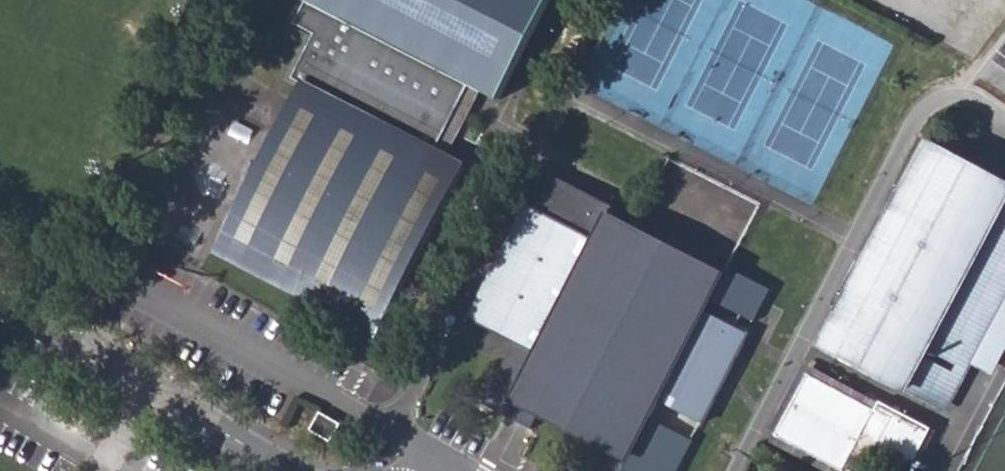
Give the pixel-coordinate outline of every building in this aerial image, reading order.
[(450,101),(444,97),(449,88),(455,90),(460,80),(495,98),(499,99),(549,0),(308,0),(337,15),(215,248),(380,335),(465,167),(430,148),(445,117),(442,116),(447,107),(450,101)] [(450,101),(455,103),(460,94),(455,90),(449,88),(444,97),(450,101)] [(916,393),(938,405),(954,373),(954,370),(957,364),(960,364),(970,344),(973,346),(986,322),(983,321),(992,304),(995,306),(1004,286),(1004,282),(1003,281),(1004,278),(1004,209),(1002,208),(1004,203),(1004,185),(980,171),(962,162),(930,145),(904,194),(899,203),(848,300),(842,311),(824,344),(916,393)] [(553,176),(542,198),(557,205),(568,184),(553,176)] [(536,209),(528,205),(471,319),(517,343),(489,398),(486,403),(532,426),(540,410),(631,457),(660,401),(698,421),(704,410),(708,413),(714,400),(710,398),(715,388),(720,390),(732,367),(727,365),(733,355),(737,357),(743,344),(739,342),(744,332),(706,311),(722,277),(683,257),(634,230),(609,218),(614,207),(613,206),(568,184),(557,205),(542,198),(536,209)] [(899,203),(904,194),(896,190),(892,199),(899,203)] [(948,410),(973,366),(980,369),(993,376),(994,377),(1004,355),(1004,286),(995,306),(992,304),(983,321),(986,322),(973,346),(970,344),(960,364),(957,364),(954,370),(954,373),(938,405),(948,410)] [(842,311),(848,300),(840,295),(834,307),(842,311)] [(809,373),(776,436),(841,470),(864,470),(893,418),(809,373)] [(333,441),(343,424),(322,412),(312,429),(333,441)]
